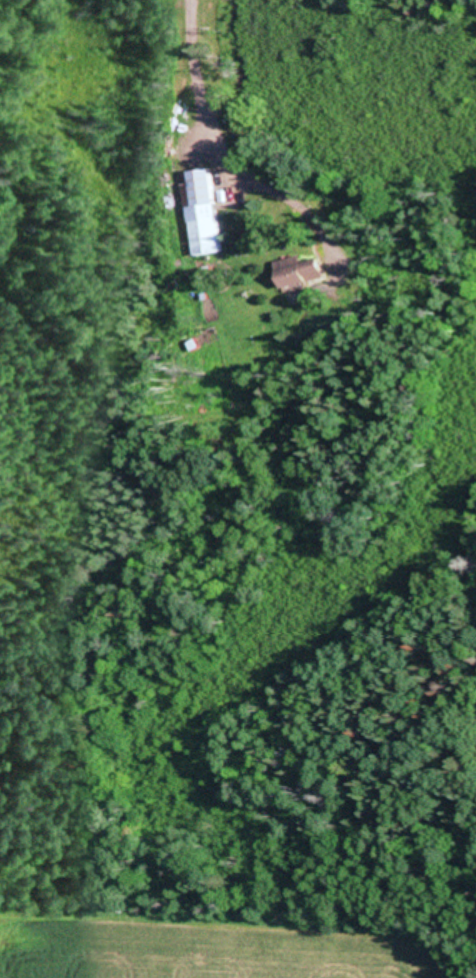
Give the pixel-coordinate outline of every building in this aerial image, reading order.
[(224,251),(215,168),(184,171),(193,254),(224,251)] [(278,261),(286,286),(328,273),(323,255),(307,261),(304,253),(278,261)]
